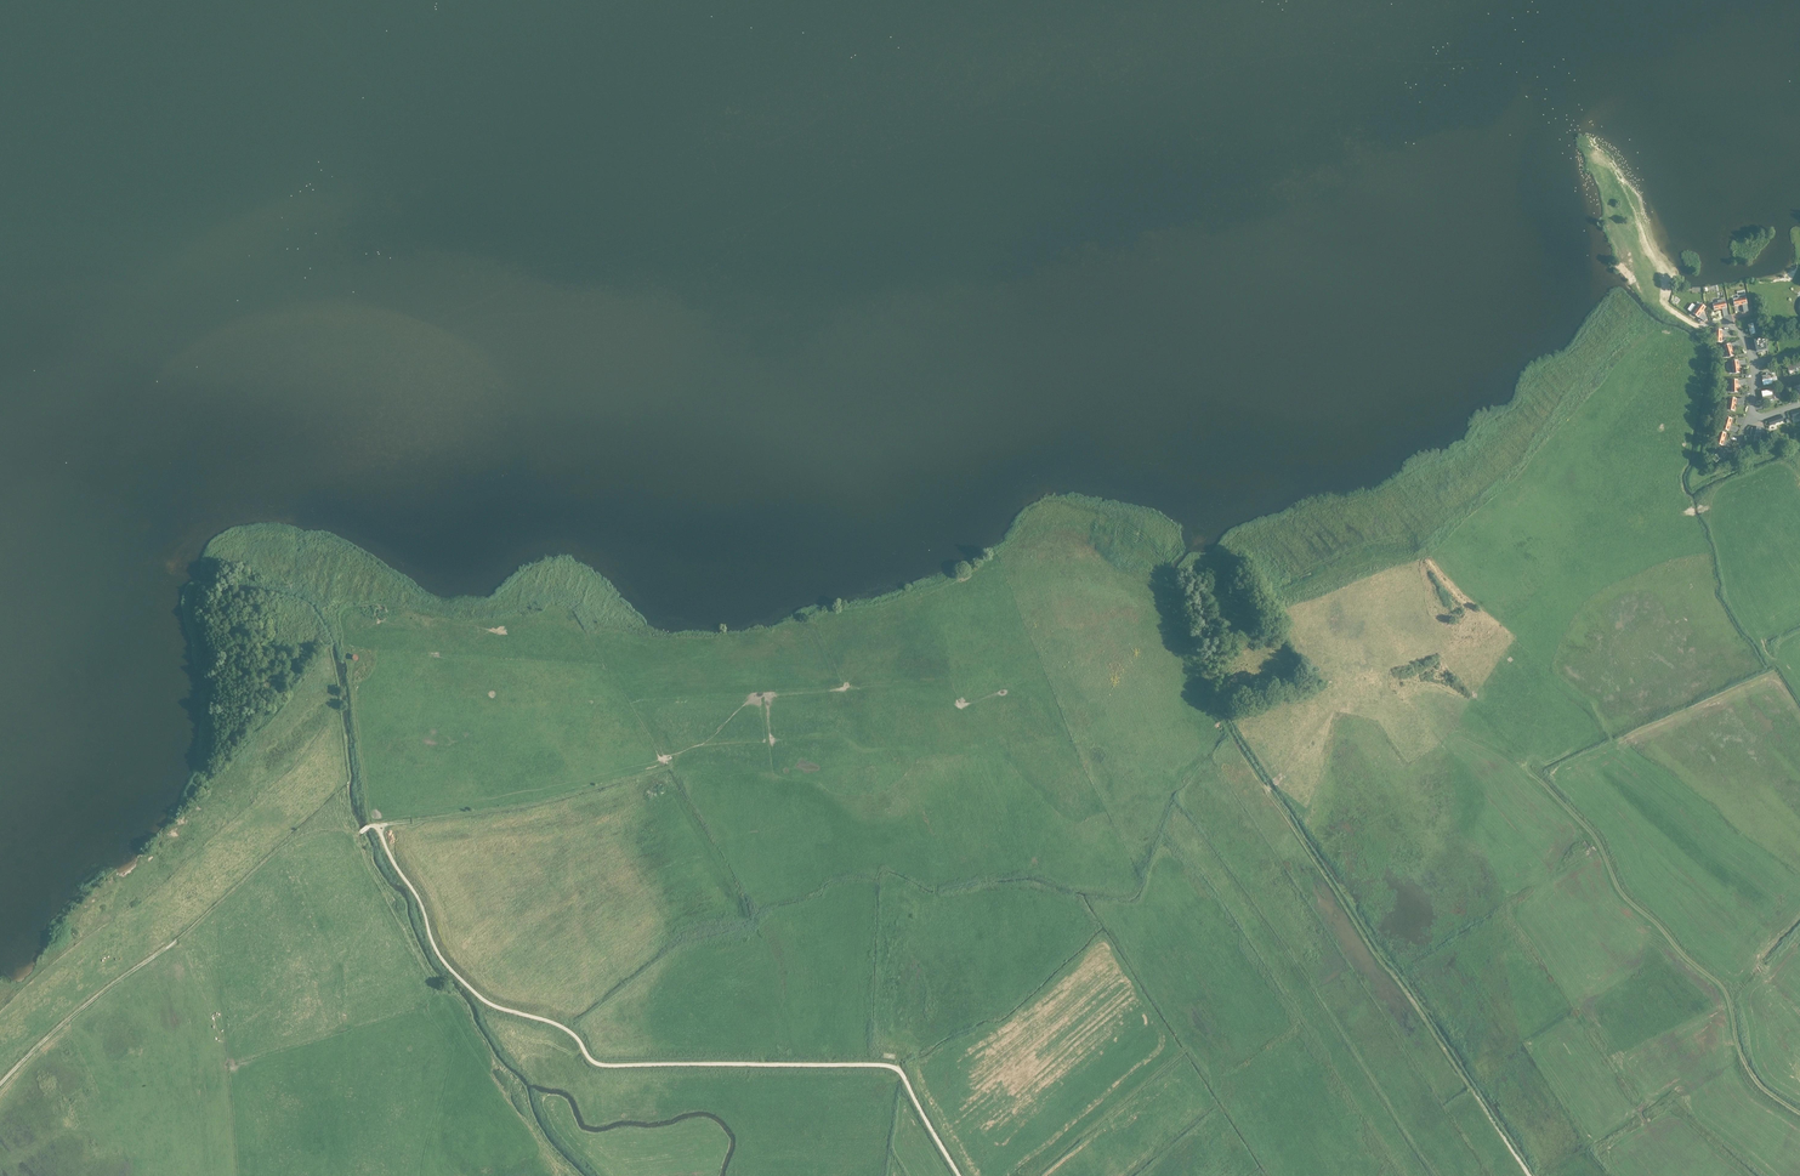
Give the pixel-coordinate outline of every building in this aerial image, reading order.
[(1748,311),(1745,295),(1738,297),(1739,300),(1734,301),(1735,306),(1742,305),(1744,312),(1748,311)] [(1725,300),(1718,301),(1718,304),(1714,305),(1715,311),(1722,309),(1724,316),(1728,315),(1725,300)] [(1705,322),(1707,318),(1701,314),(1706,307),(1701,304),(1699,308),(1696,306),(1692,312),(1705,322)] [(1757,323),(1748,325),(1751,335),(1760,333),(1757,323)] [(1730,335),(1730,331),(1714,330),(1713,337),(1717,337),(1716,342),(1722,343),(1722,335),(1730,335)] [(1765,339),(1755,341),(1758,352),(1767,350),(1765,339)] [(1734,356),(1732,348),(1739,346),(1738,342),(1722,346),(1724,354),(1727,353),(1729,357),(1734,356)] [(1740,373),(1739,365),(1746,364),(1746,360),(1730,362),(1731,369),(1734,369),(1735,374),(1740,373)] [(1772,374),(1762,376),(1763,385),(1773,384),(1772,374)] [(1746,385),(1746,380),(1729,380),(1730,388),(1733,388),(1733,392),(1738,392),(1738,385),(1746,385)] [(1771,390),(1762,392),(1763,401),(1773,399),(1771,390)] [(1744,400),(1728,397),(1726,405),(1730,405),(1729,410),(1734,411),(1736,403),(1743,405),(1744,400)] [(1781,415),(1767,420),(1769,424),(1783,420),(1781,415)] [(1722,422),(1720,429),(1736,433),(1737,428),(1730,427),(1732,419),(1727,418),(1725,423),(1722,422)] [(1764,428),(1757,427),(1757,429),(1752,428),(1750,435),(1754,436),(1754,437),(1755,437),(1754,440),(1760,441),(1761,433),(1763,433),(1764,428)] [(1716,436),(1714,443),(1730,447),(1731,443),(1724,441),(1726,433),(1721,432),(1719,437),(1716,436)] [(1712,452),(1715,455),(1715,456),(1712,458),(1716,463),(1723,457),(1724,458),(1727,455),(1723,449),(1721,450),(1718,447),(1712,452)]
